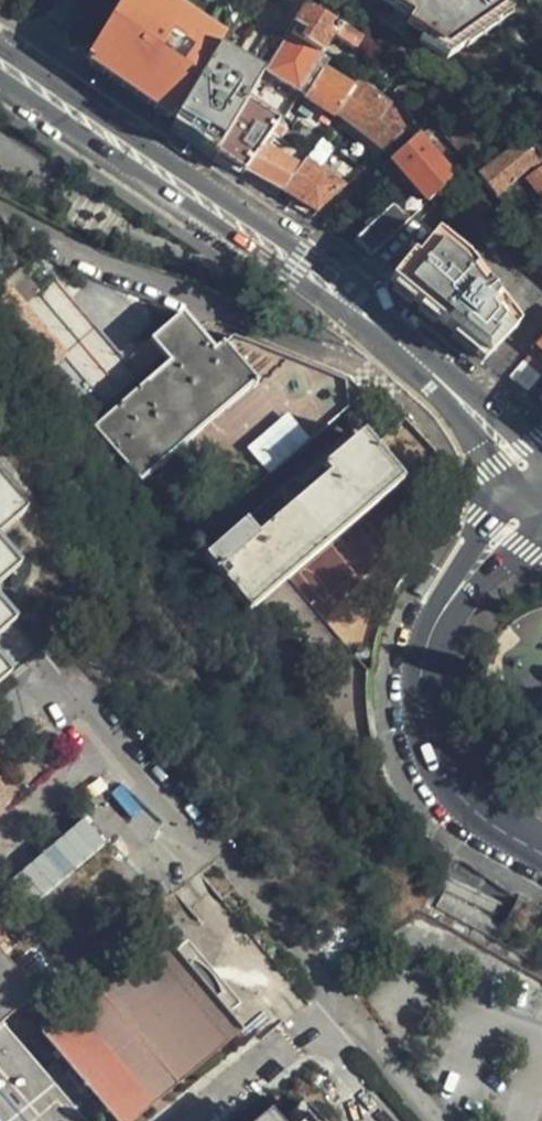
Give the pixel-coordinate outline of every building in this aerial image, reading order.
[(12,0),(0,0),(0,6),(6,10),(12,0)] [(222,44),(238,16),(212,0),(188,0),(178,15),(222,44)] [(383,0),(418,26),(413,35),(441,58),(513,1),(513,0),(383,0)] [(354,48),(360,39),(339,26),(310,7),(292,35),(321,54),(332,35),(354,48)] [(118,9),(87,57),(128,81),(156,33),(118,9)] [(329,59),(321,54),(292,35),(268,74),(308,95),(324,68),(329,59)] [(248,101),(261,79),(217,54),(176,123),(219,150),(248,101)] [(308,95),(337,114),(356,83),(358,79),(333,62),(328,71),(324,68),(308,95)] [(356,83),(337,114),(385,151),(406,131),(396,109),(356,83)] [(280,122),(248,101),(219,150),(216,154),(244,173),(246,169),(262,147),(280,122)] [(429,204),(456,181),(419,136),(393,160),(429,204)] [(541,158),(527,138),(478,177),(507,214),(529,194),(518,177),(541,158)] [(283,189),(301,168),(262,147),(246,169),(270,182),(283,190),(283,189)] [(307,161),(301,168),(283,189),(318,213),(344,189),(307,161)] [(528,179),(541,198),(541,169),(528,179)] [(371,257),(409,223),(392,205),(356,241),(371,257)] [(389,281),(487,359),(518,325),(471,261),(438,233),(412,265),(405,258),(389,281)] [(541,274),(541,254),(538,249),(529,258),(541,274)] [(144,341),(171,317),(42,257),(4,287),(96,416),(159,361),(144,341)] [(347,410),(343,384),(234,338),(213,356),(180,317),(148,343),(166,365),(93,426),(138,481),(215,416),(266,477),(347,410)] [(532,354),(541,363),(541,341),(532,354)] [(251,609),(399,485),(360,437),(300,486),(294,480),(206,556),(251,609)] [(23,513),(0,487),(0,531),(23,513)] [(18,567),(0,547),(0,580),(18,567)] [(13,621),(0,605),(0,632),(13,621)] [(9,675),(0,664),(0,683),(9,675)] [(84,818),(9,881),(31,907),(107,844),(84,818)] [(106,1108),(118,1120),(145,1120),(242,1039),(212,1006),(219,1000),(164,937),(42,1041),(58,1057),(43,1070),(0,1020),(28,997),(0,965),(0,1120),(91,1120),(106,1108)] [(308,1101),(281,1117),(284,1120),(321,1120),(308,1101)]
